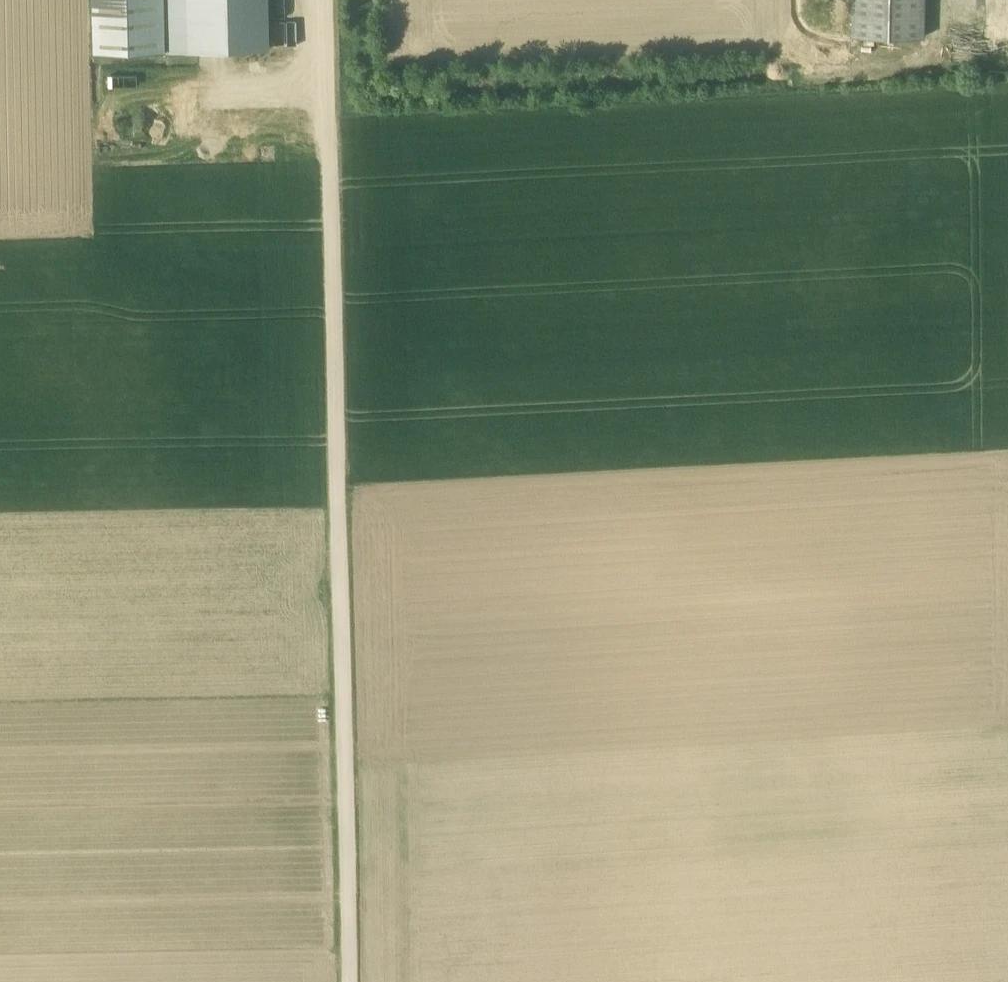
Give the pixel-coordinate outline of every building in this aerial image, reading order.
[(94,54),(165,51),(269,48),(268,0),(93,0),(94,54)] [(852,36),(923,38),(923,0),(852,0),(852,36)]
